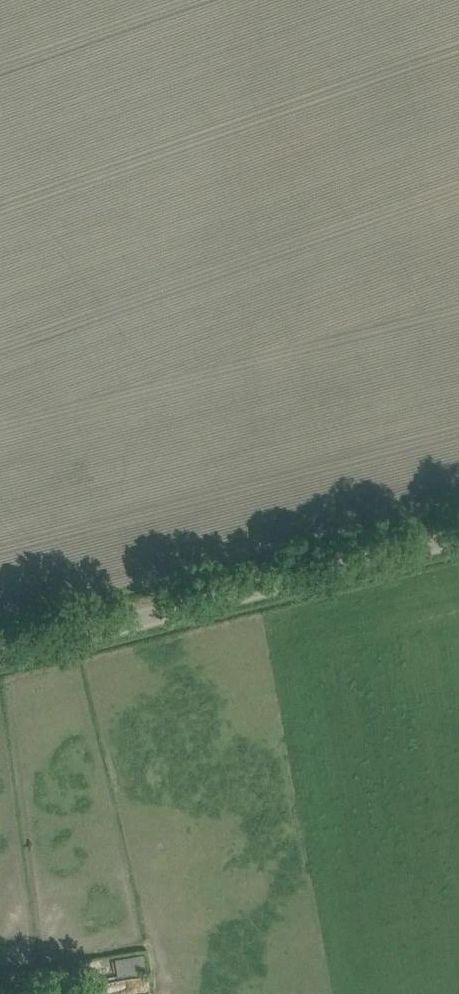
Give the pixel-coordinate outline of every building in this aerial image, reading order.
[(117,974),(147,973),(146,951),(116,953),(117,974)]
